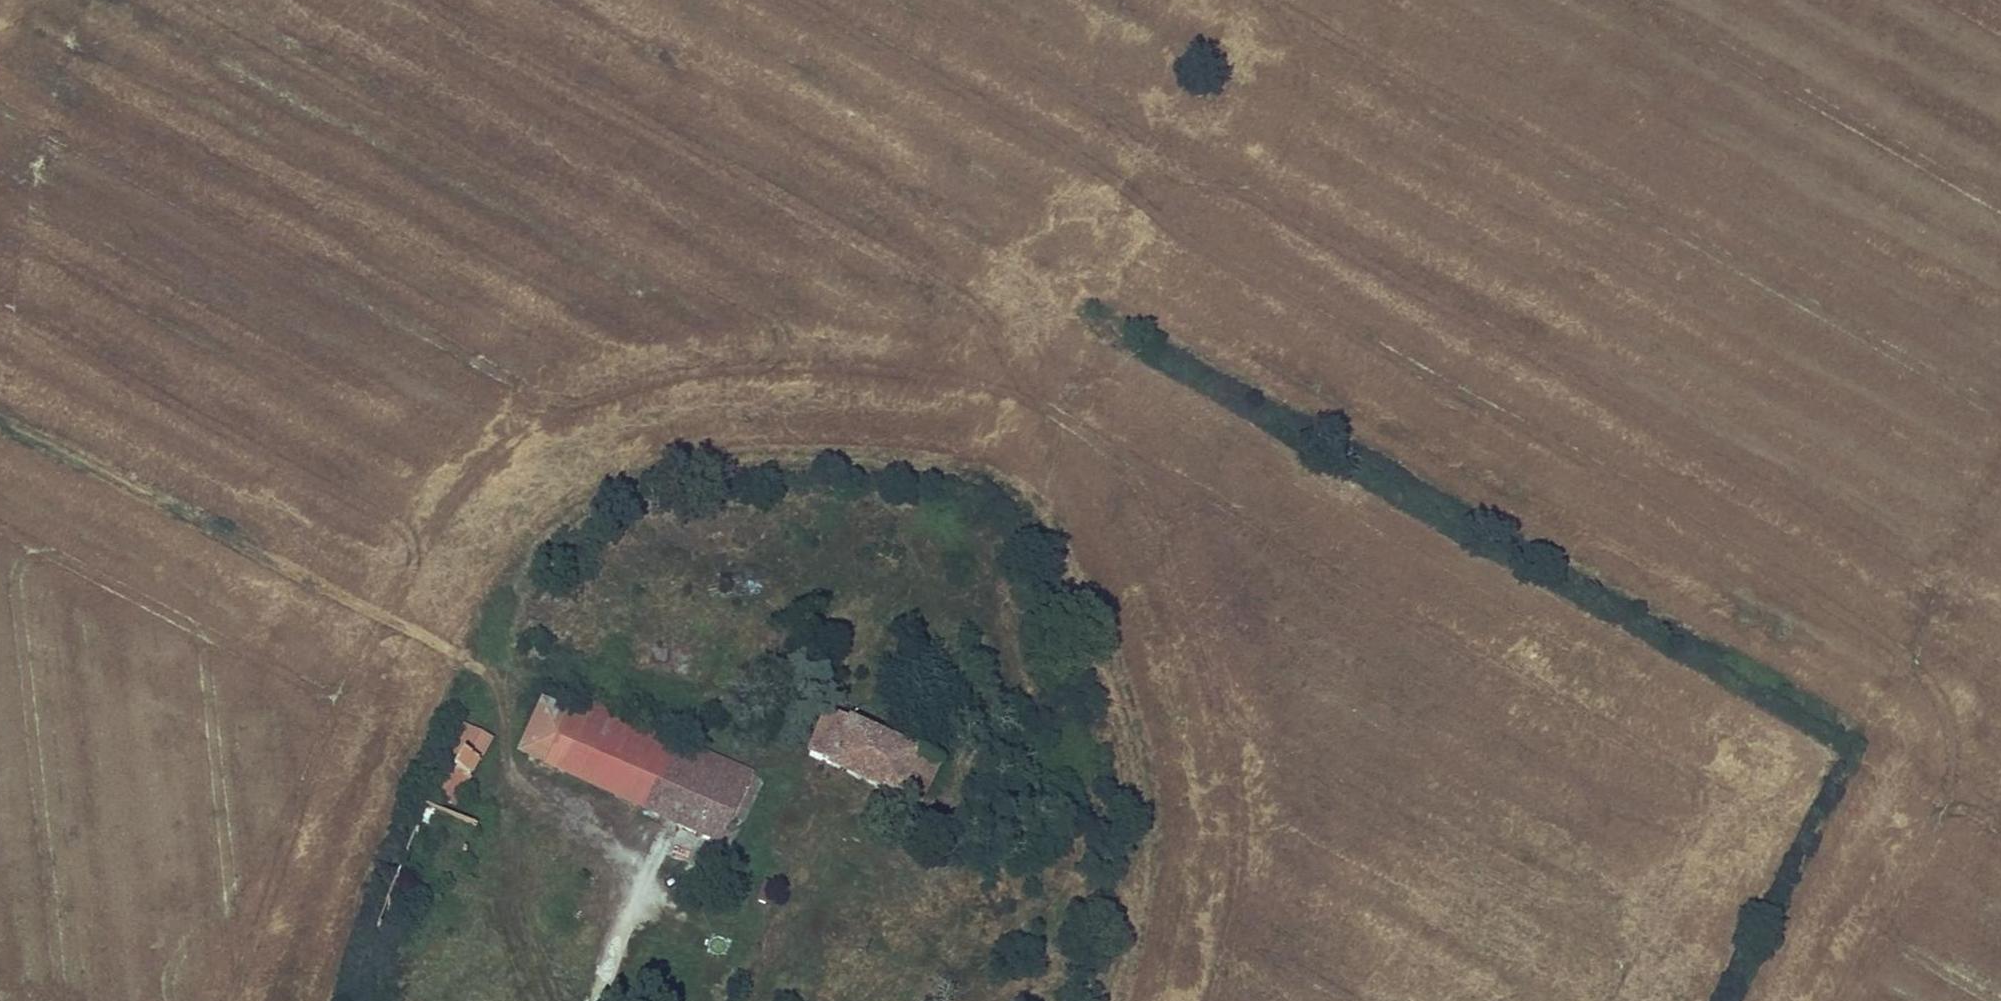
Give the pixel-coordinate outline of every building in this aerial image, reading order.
[(498,731),(528,744),(548,695),(520,683),(498,731)] [(572,684),(563,701),(642,735),(649,718),(572,684)] [(786,734),(892,785),(911,744),(805,690),(786,734)] [(548,695),(528,744),(704,820),(731,753),(649,718),(642,735),(563,701),(548,695)] [(445,705),(415,778),(438,787),(467,715),(445,705)]
